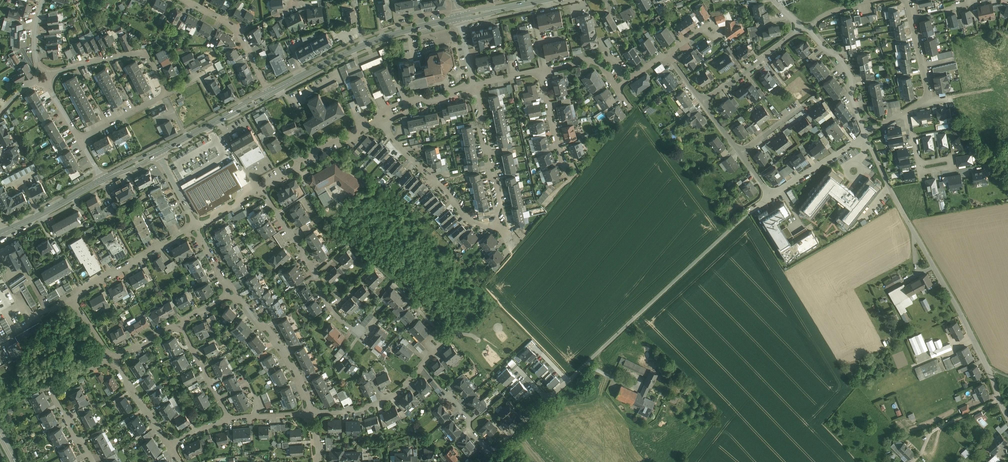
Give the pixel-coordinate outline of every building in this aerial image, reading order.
[(32,5),(27,4),(28,2),(27,2),(20,0),(19,5),(21,6),(19,12),(19,14),(21,14),(27,16),(29,16),(29,14),(29,13),(31,6),(32,5)] [(160,0),(156,0),(153,6),(159,9),(159,10),(163,12),(167,4),(160,0)] [(272,1),(273,8),(277,8),(283,7),(282,0),(278,0),(272,1)] [(404,1),(406,10),(409,9),(409,13),(415,12),(415,11),(414,6),(413,1),(413,0),(410,0),(407,1),(404,1)] [(421,3),(420,3),(421,5),(418,5),(419,12),(436,8),(435,0),(421,3)] [(435,0),(436,8),(438,8),(438,9),(444,8),(444,7),(446,7),(445,0),(436,0),(435,0)] [(649,0),(636,0),(642,10),(651,5),(649,0)] [(404,1),(395,3),(397,12),(406,10),(404,1)] [(237,7),(237,9),(241,12),(245,5),(242,2),(238,8),(237,7)] [(378,4),(381,19),(392,17),(389,2),(384,3),(378,4)] [(763,4),(753,6),(754,10),(755,14),(758,14),(759,22),(769,20),(767,11),(765,12),(763,4)] [(992,4),(978,7),(979,9),(981,18),(981,20),(995,16),(994,11),(993,6),(992,4)] [(709,16),(702,5),(695,10),(697,14),(698,13),(699,16),(700,16),(702,19),(701,19),(701,20),(705,18),(709,16)] [(636,14),(632,6),(620,12),(624,20),(636,14)] [(319,8),(316,8),(313,8),(313,9),(308,9),(307,9),(308,15),(309,19),(310,19),(310,22),(324,20),(322,9),(322,7),(319,8)] [(181,11),(176,8),(174,9),(169,18),(170,19),(176,23),(179,19),(182,13),(181,11)] [(19,12),(10,9),(9,15),(20,18),(21,14),(19,14),(19,12)] [(241,12),(237,9),(232,15),(241,21),(244,17),(246,14),(245,14),(241,12)] [(898,9),(889,11),(890,18),(899,16),(898,9)] [(354,10),(346,11),(348,21),(356,20),(354,10)] [(970,10),(962,12),(963,18),(965,22),(972,21),(971,17),(970,11),(970,10)] [(253,15),(247,11),(245,14),(246,14),(244,17),(247,19),(246,21),(249,22),(253,15)] [(560,11),(537,15),(540,30),(563,25),(560,11)] [(298,12),(294,15),(293,14),(291,16),(286,18),(286,19),(288,23),(292,30),(304,24),(301,17),(299,12),(298,12)] [(611,18),(610,15),(609,13),(602,17),(606,25),(609,31),(612,29),(616,27),(615,25),(616,24),(614,21),(613,18),(612,17),(611,18)] [(162,14),(158,22),(162,24),(166,16),(162,14)] [(589,14),(577,17),(578,24),(582,23),(583,31),(594,28),(593,28),(593,26),(594,26),(592,18),(590,18),(589,14)] [(723,14),(715,17),(718,23),(726,20),(723,14)] [(956,14),(948,16),(949,18),(950,23),(951,26),(958,24),(957,19),(956,14)] [(198,20),(188,15),(185,22),(194,27),(198,20)] [(49,17),(48,17),(49,24),(59,23),(58,16),(49,17)] [(691,17),(687,20),(686,19),(683,21),(689,29),(692,27),(696,24),(696,23),(692,17),(691,16),(690,16),(691,17)] [(899,16),(890,18),(891,25),(893,25),(893,24),(900,23),(899,16)] [(282,19),(277,22),(277,23),(280,27),(285,25),(282,19)] [(931,19),(921,21),(922,24),(921,25),(922,28),(932,25),(931,19)] [(689,29),(683,21),(676,26),(681,34),(689,29)] [(622,22),(616,25),(620,32),(625,29),(625,28),(622,23),(622,22)] [(59,23),(49,24),(50,31),(60,30),(59,25),(59,23)] [(213,27),(204,23),(201,27),(199,31),(200,31),(208,35),(210,32),(212,27),(213,27)] [(277,23),(269,27),(274,37),(282,32),(280,27),(277,23)] [(498,23),(473,29),(477,48),(487,46),(486,41),(491,40),(492,44),(503,41),(498,23)] [(669,23),(664,25),(666,28),(668,31),(672,28),(669,23)] [(900,23),(893,24),(893,25),(895,31),(904,30),(902,23),(900,23)] [(779,25),(768,28),(769,30),(770,36),(780,33),(780,32),(779,25)] [(932,25),(922,28),(923,31),(924,35),(926,34),(934,32),(932,25)] [(259,27),(249,32),(255,43),(258,41),(262,39),(260,36),(261,35),(260,31),(259,27)] [(727,29),(726,29),(726,34),(727,36),(728,36),(733,33),(734,33),(736,35),(737,35),(744,30),(741,27),(735,27),(727,29)] [(666,28),(656,34),(657,35),(658,34),(662,40),(661,41),(664,46),(674,39),(668,31),(666,28)] [(600,46),(596,29),(584,32),(584,35),(581,35),(583,47),(587,46),(588,49),(600,46)] [(757,29),(748,31),(750,37),(759,35),(757,29)] [(21,30),(15,30),(15,38),(26,38),(26,30),(21,30)] [(215,35),(212,41),(215,43),(218,43),(223,33),(218,30),(215,35)] [(904,30),(895,31),(896,38),(905,37),(904,30)] [(521,33),(518,33),(519,40),(530,37),(529,31),(527,32),(521,33)] [(654,38),(649,31),(645,33),(648,38),(650,41),(654,38)] [(110,36),(109,33),(102,37),(107,46),(113,43),(113,42),(110,36)] [(133,48),(126,33),(119,37),(126,51),(133,48)] [(231,37),(223,33),(218,43),(219,41),(222,43),(224,42),(225,41),(226,42),(228,42),(231,37)] [(57,36),(47,38),(48,45),(58,43),(57,36)] [(95,36),(88,40),(93,49),(99,46),(96,40),(95,36)] [(107,46),(102,37),(96,40),(99,46),(100,49),(107,46)] [(530,37),(519,40),(520,46),(531,44),(530,37)] [(614,45),(609,37),(604,40),(609,48),(613,46),(614,45)] [(26,38),(15,38),(15,46),(21,46),(26,46),(26,38)] [(650,41),(648,38),(639,44),(642,48),(641,48),(644,52),(647,55),(656,50),(651,42),(650,41)] [(927,40),(925,40),(926,44),(926,47),(937,45),(935,38),(927,40)] [(324,39),(301,50),(306,61),(329,50),(324,39)] [(74,44),(79,53),(85,50),(82,43),(81,40),(74,44)] [(86,52),(93,49),(88,40),(82,43),(85,50),(86,52)] [(566,40),(543,45),(546,60),(569,55),(566,40)] [(706,40),(699,45),(704,53),(712,47),(706,40)] [(279,42),(270,44),(271,47),(273,52),(278,49),(282,57),(285,56),(279,42)] [(804,44),(803,42),(796,48),(803,56),(810,51),(809,51),(807,48),(805,46),(806,46),(804,44)] [(907,42),(899,44),(900,51),(910,49),(908,42),(907,42)] [(58,43),(48,45),(49,52),(50,52),(56,51),(59,50),(58,43)] [(531,44),(520,46),(522,52),(533,50),(531,44)] [(747,46),(745,45),(738,51),(738,53),(739,54),(740,55),(741,56),(741,57),(742,59),(744,59),(745,58),(745,56),(746,55),(748,56),(751,54),(751,52),(751,51),(747,46)] [(937,45),(926,47),(927,51),(928,51),(929,54),(937,52),(938,52),(937,45)] [(449,46),(426,51),(429,65),(425,65),(428,80),(443,76),(447,71),(452,70),(456,64),(452,48),(449,46)] [(636,53),(633,48),(627,52),(624,53),(627,57),(629,60),(631,58),(634,63),(639,59),(640,60),(639,58),(636,54),(636,53)] [(233,49),(231,50),(229,49),(227,51),(227,52),(227,53),(227,55),(229,55),(230,58),(232,59),(233,58),(239,55),(236,49),(233,49)] [(282,57),(278,49),(273,52),(269,54),(275,67),(277,72),(282,70),(286,68),(282,57)] [(910,49),(900,51),(902,58),(909,56),(909,57),(911,56),(910,49)] [(169,53),(168,50),(161,50),(155,53),(160,61),(161,60),(168,57),(166,54),(169,53)] [(533,50),(522,52),(523,58),(534,56),(533,50)] [(695,57),(691,52),(690,52),(686,56),(685,56),(682,58),(682,59),(687,65),(688,65),(687,64),(690,62),(691,63),(695,59),(696,59),(695,57)] [(813,52),(807,56),(811,62),(816,58),(817,57),(813,52)] [(937,52),(931,54),(932,61),(939,59),(937,53),(938,53),(937,52)] [(192,53),(187,55),(187,57),(183,59),(187,65),(189,63),(189,62),(195,59),(192,53)] [(784,53),(779,57),(785,66),(790,61),(788,58),(784,53)] [(20,62),(15,54),(10,57),(15,65),(20,62)] [(506,66),(504,54),(498,55),(501,68),(506,66)] [(867,54),(857,55),(859,62),(868,61),(867,54)] [(203,58),(199,60),(203,68),(212,63),(213,64),(209,55),(203,58)] [(487,55),(481,57),(484,69),(490,68),(487,55)] [(498,55),(493,56),(496,69),(501,68),(498,55)] [(728,55),(723,58),(717,63),(723,71),(734,63),(728,55)] [(293,56),(288,59),(291,65),(296,62),(293,56)] [(909,56),(902,58),(900,58),(901,65),(910,63),(909,57),(909,56)] [(171,64),(168,57),(161,60),(164,68),(171,64)] [(382,57),(361,65),(363,70),(384,61),(382,57)] [(481,57),(476,58),(476,59),(479,71),(484,69),(481,57)] [(785,66),(779,57),(773,62),(777,67),(779,70),(785,66)] [(195,59),(189,62),(189,63),(191,66),(193,70),(202,66),(203,68),(199,60),(198,58),(195,59)] [(695,59),(691,63),(690,62),(687,64),(688,65),(687,65),(690,69),(696,64),(695,62),(696,62),(697,61),(696,59),(695,59)] [(220,60),(215,63),(218,70),(224,68),(220,60)] [(355,60),(344,65),(346,70),(357,65),(355,60)] [(428,80),(425,65),(421,66),(419,60),(409,62),(409,60),(400,62),(404,81),(406,81),(406,83),(410,82),(411,85),(414,84),(415,87),(429,84),(428,80)] [(140,68),(136,61),(129,64),(127,66),(130,73),(140,68)] [(819,63),(817,61),(813,64),(810,67),(812,70),(814,69),(815,72),(814,73),(815,73),(825,65),(822,61),(819,63)] [(868,61),(859,62),(860,69),(869,67),(868,61)] [(956,62),(933,68),(934,74),(958,68),(956,62)] [(246,63),(240,66),(238,67),(244,77),(250,74),(251,73),(246,63)] [(662,63),(654,69),(658,74),(665,69),(662,63)] [(910,63),(901,65),(902,72),(911,70),(910,63)] [(28,64),(18,69),(21,75),(24,79),(24,80),(25,80),(34,75),(28,64)] [(164,68),(167,74),(169,78),(176,74),(171,64),(164,68)] [(346,70),(344,65),(339,67),(346,83),(351,81),(349,76),(346,70)] [(825,65),(815,73),(817,76),(818,76),(820,78),(819,79),(829,72),(825,65)] [(389,72),(387,67),(377,71),(379,77),(389,72)] [(869,67),(860,69),(861,76),(868,75),(870,74),(869,67)] [(106,68),(96,73),(100,80),(109,75),(106,68)] [(130,73),(134,79),(143,74),(140,68),(130,73)] [(362,70),(349,76),(351,81),(361,77),(364,75),(362,70)] [(601,79),(595,70),(583,79),(592,92),(599,87),(604,84),(601,79)] [(392,78),(389,72),(379,77),(381,82),(392,78)] [(670,72),(661,80),(664,84),(664,83),(668,89),(668,90),(669,89),(673,86),(678,83),(677,82),(673,77),(670,72)] [(713,80),(708,72),(699,79),(704,86),(713,80)] [(775,81),(768,72),(760,78),(767,87),(775,81)] [(143,74),(134,79),(137,86),(147,81),(143,74)] [(250,74),(244,77),(241,79),(243,83),(252,78),(250,74)] [(647,74),(640,79),(631,85),(637,93),(649,85),(647,81),(648,79),(649,77),(647,74)] [(782,84),(778,78),(775,74),(772,76),(773,77),(780,86),(782,84)] [(947,74),(934,77),(937,91),(939,91),(945,90),(950,89),(947,74)] [(21,75),(19,77),(18,75),(14,77),(13,76),(13,77),(17,83),(24,79),(21,75)] [(109,75),(100,80),(103,87),(113,82),(109,75)] [(210,75),(204,78),(208,84),(213,81),(210,75)] [(75,76),(66,81),(69,88),(79,83),(75,76)] [(351,81),(353,87),(363,83),(361,77),(351,81)] [(553,80),(555,89),(565,86),(563,77),(559,78),(553,80)] [(827,81),(823,84),(827,88),(836,81),(833,77),(832,77),(827,81)] [(910,77),(901,78),(903,85),(912,84),(910,77)] [(392,78),(381,82),(384,88),(394,84),(392,78)] [(208,84),(207,84),(207,85),(208,84),(211,90),(210,90),(212,94),(213,94),(214,93),(219,91),(221,90),(220,89),(220,90),(215,80),(208,84)] [(147,81),(137,86),(141,92),(142,92),(145,90),(147,89),(150,87),(147,81)] [(337,81),(321,89),(323,94),(339,86),(337,81)] [(836,81),(827,88),(830,93),(840,85),(836,81)] [(113,82),(103,87),(107,93),(116,88),(113,82)] [(876,82),(870,83),(871,90),(880,89),(879,82),(876,82)] [(79,83),(69,88),(73,94),(82,89),(79,83)] [(363,83),(353,87),(355,93),(366,89),(363,83)] [(394,84),(384,88),(386,94),(392,92),(397,90),(394,84)] [(535,84),(528,86),(529,93),(524,95),(524,97),(525,101),(531,100),(538,98),(535,84)] [(747,94),(752,100),(759,95),(760,94),(757,90),(752,84),(744,90),(747,94)] [(912,84),(903,85),(904,92),(913,90),(912,84)] [(840,85),(830,93),(834,98),(841,93),(839,91),(842,88),(840,85)] [(565,86),(555,89),(556,95),(563,94),(567,93),(565,86)] [(742,87),(738,91),(736,92),(741,99),(747,94),(744,90),(742,87)] [(116,88),(107,93),(110,100),(120,95),(116,88)] [(82,89),(73,94),(76,101),(86,96),(82,89)] [(230,89),(221,94),(223,98),(223,99),(224,100),(225,101),(225,102),(235,97),(232,92),(230,89)] [(366,89),(355,93),(358,99),(368,94),(366,89)] [(880,89),(871,90),(872,97),(881,96),(880,89)] [(599,102),(611,95),(609,92),(608,93),(606,90),(604,91),(599,94),(595,97),(599,102)] [(913,90),(904,92),(905,99),(911,98),(914,98),(913,90)] [(32,92),(27,95),(31,101),(39,97),(35,91),(32,92)] [(692,102),(684,91),(677,96),(685,107),(687,106),(692,102)] [(327,108),(319,94),(309,100),(316,114),(305,121),(310,131),(344,111),(338,101),(327,108)] [(368,94),(358,99),(360,104),(360,105),(370,100),(368,94)] [(493,96),(489,96),(490,103),(499,101),(498,94),(493,96)] [(120,95),(110,100),(114,106),(115,106),(118,105),(120,103),(123,102),(120,95)] [(611,95),(599,102),(603,108),(607,106),(612,103),(614,101),(612,99),(613,98),(611,95)] [(86,96),(76,101),(80,107),(89,102),(86,96)] [(881,96),(872,97),(873,104),(882,103),(881,96)] [(39,97),(31,101),(35,107),(42,103),(39,97)] [(739,105),(734,98),(732,99),(731,100),(736,107),(739,105)] [(845,105),(841,100),(836,104),(838,107),(835,110),(844,121),(849,117),(849,116),(851,114),(847,108),(847,107),(846,105),(845,105)] [(729,107),(726,101),(724,102),(718,107),(720,110),(721,110),(726,117),(733,111),(729,107)] [(89,102),(80,107),(83,114),(93,109),(89,102)] [(42,103),(35,107),(38,113),(46,109),(42,103)] [(827,109),(822,103),(822,104),(817,108),(823,117),(829,112),(827,109)] [(882,103),(873,104),(875,113),(884,112),(884,109),(882,103)] [(533,105),(528,106),(528,107),(530,117),(542,114),(540,104),(533,105)] [(564,106),(558,107),(559,113),(571,111),(570,105),(569,104),(564,106)] [(165,105),(158,109),(160,114),(168,111),(165,105)] [(448,107),(443,109),(443,111),(444,117),(445,118),(451,117),(450,115),(448,105),(448,107)] [(500,106),(493,108),(495,114),(504,112),(502,106),(500,106)] [(608,112),(607,113),(611,119),(614,117),(617,121),(621,119),(620,117),(624,115),(618,106),(614,108),(608,112)] [(771,116),(763,106),(763,107),(758,111),(765,120),(766,119),(767,118),(768,118),(771,116)] [(690,111),(688,112),(691,116),(698,111),(696,107),(690,111)] [(818,121),(823,117),(817,108),(811,112),(814,116),(818,121)] [(943,108),(940,108),(937,109),(939,119),(941,118),(941,119),(945,118),(947,117),(946,109),(945,108),(944,108),(943,108)] [(46,109),(38,113),(42,120),(44,118),(50,115),(46,109)] [(93,109),(83,114),(87,121),(88,120),(90,119),(93,117),(96,116),(93,109)] [(158,109),(151,112),(154,118),(160,114),(158,109)] [(930,110),(917,112),(918,115),(919,122),(932,119),(930,110)] [(571,111),(559,113),(560,119),(567,118),(572,117),(571,111)] [(707,122),(698,111),(691,116),(687,120),(690,124),(692,123),(696,123),(699,127),(707,122)] [(765,120),(758,111),(752,115),(752,114),(751,114),(759,125),(762,122),(765,120)] [(437,112),(431,113),(433,122),(439,121),(438,118),(437,112)] [(504,112),(495,114),(496,121),(505,119),(504,112)] [(269,121),(265,113),(255,118),(259,126),(261,125),(269,121)] [(919,122),(918,115),(911,116),(913,125),(920,124),(919,122)] [(805,117),(794,125),(795,126),(796,125),(802,133),(801,134),(812,126),(808,120),(805,117)] [(51,118),(46,121),(46,120),(41,123),(42,126),(45,125),(53,120),(51,118)] [(173,128),(168,118),(158,123),(157,123),(161,133),(164,131),(164,133),(166,139),(178,133),(175,128),(173,128)] [(414,119),(408,120),(408,123),(409,125),(409,128),(410,129),(416,128),(414,119)] [(505,119),(496,121),(497,127),(506,125),(505,119)] [(53,120),(45,125),(48,131),(56,126),(53,120)] [(846,133),(837,120),(827,127),(831,133),(833,132),(838,139),(846,133)] [(269,121),(261,125),(266,135),(269,133),(275,130),(269,121)] [(852,122),(850,123),(853,132),(858,130),(855,121),(852,122)] [(295,122),(282,127),(285,133),(294,130),(297,128),(297,127),(295,122)] [(748,133),(741,123),(733,128),(741,138),(748,133)] [(506,125),(497,127),(499,133),(506,132),(508,131),(506,125)] [(568,126),(562,128),(565,141),(576,138),(573,125),(568,126)] [(56,126),(48,131),(52,137),(60,132),(56,126)] [(127,126),(120,130),(125,139),(132,135),(129,131),(127,126)] [(300,126),(297,127),(297,128),(294,130),(297,137),(305,133),(300,126)] [(789,127),(783,131),(785,133),(787,136),(792,132),(789,127)] [(888,129),(887,129),(888,138),(902,135),(900,127),(896,128),(888,129)] [(120,130),(113,133),(116,138),(118,142),(125,139),(120,130)] [(251,130),(231,142),(238,154),(241,152),(258,142),(251,130)] [(0,136),(0,139),(3,145),(5,144),(11,141),(10,140),(8,137),(10,136),(8,132),(0,136)] [(60,132),(52,137),(55,143),(63,138),(60,132)] [(787,136),(785,133),(781,136),(782,136),(778,139),(785,148),(785,147),(791,142),(791,143),(792,143),(787,136)] [(946,133),(937,134),(939,146),(943,145),(944,148),(948,147),(946,133)] [(902,135),(888,138),(890,146),(894,145),(903,144),(902,135)] [(111,141),(108,136),(101,139),(106,149),(113,145),(111,141)] [(546,136),(533,140),(534,145),(548,141),(546,136)] [(725,147),(719,139),(717,136),(710,141),(713,145),(718,152),(718,153),(720,151),(722,154),(727,150),(725,147)] [(927,136),(923,137),(925,148),(929,148),(929,150),(934,149),(932,138),(932,137),(931,136),(927,136)] [(967,143),(960,136),(953,142),(960,149),(962,147),(965,145),(967,143)] [(368,137),(363,142),(367,146),(372,141),(368,137)] [(63,138),(55,143),(56,144),(59,149),(67,145),(63,138)] [(270,142),(268,143),(269,143),(271,146),(270,146),(273,152),(281,147),(276,138),(270,142)] [(498,140),(499,146),(501,145),(507,144),(508,144),(507,138),(498,140)] [(817,144),(812,148),(819,158),(831,150),(822,138),(816,143),(817,144)] [(101,139),(95,143),(97,148),(99,152),(103,150),(106,149),(101,139)] [(367,146),(365,148),(367,150),(370,153),(371,152),(379,143),(374,139),(372,141),(367,146)] [(785,148),(778,139),(775,141),(775,140),(772,143),(774,146),(779,153),(779,152),(778,151),(784,147),(785,148)] [(548,141),(534,145),(535,147),(536,149),(549,146),(548,141)] [(258,142),(241,152),(238,154),(246,168),(247,167),(257,162),(266,156),(258,142)] [(379,143),(371,152),(376,156),(384,147),(380,142),(379,143)] [(571,146),(574,157),(579,155),(579,153),(583,152),(581,148),(583,147),(581,143),(580,143),(575,145),(571,146)] [(59,149),(57,151),(58,153),(68,147),(67,145),(59,149)] [(10,149),(7,150),(8,153),(8,156),(17,159),(18,155),(17,154),(17,152),(16,150),(18,149),(16,146),(10,149)] [(384,147),(376,156),(377,155),(381,160),(384,157),(388,153),(390,150),(385,146),(384,147)] [(68,147),(58,153),(60,156),(62,154),(70,150),(68,147)] [(435,147),(426,149),(427,155),(437,153),(436,148),(435,147)] [(907,149),(897,151),(898,154),(899,159),(909,157),(907,149)] [(62,154),(66,160),(74,156),(70,150),(62,154)] [(550,151),(537,156),(539,161),(552,156),(550,151)] [(768,160),(761,151),(754,156),(758,161),(760,165),(761,165),(768,160)] [(793,160),(798,167),(802,164),(804,166),(811,162),(804,151),(800,154),(800,156),(793,160)] [(504,160),(513,158),(512,152),(509,153),(503,154),(504,160)] [(437,153),(427,155),(428,161),(431,161),(438,159),(437,153)] [(971,154),(957,157),(959,165),(973,163),(971,154)] [(734,160),(731,155),(725,159),(722,161),(722,162),(723,161),(728,168),(727,168),(730,172),(739,166),(736,162),(735,162),(734,160)] [(17,159),(8,156),(7,158),(4,160),(6,163),(9,169),(12,167),(11,166),(14,164),(14,162),(16,163),(17,159)] [(74,156),(66,160),(69,166),(77,162),(74,156)] [(398,161),(393,156),(392,157),(388,161),(384,166),(389,170),(390,169),(398,161)] [(552,156),(539,161),(541,166),(546,164),(554,161),(552,156)] [(909,157),(899,159),(900,163),(900,164),(900,167),(910,165),(909,157)] [(438,159),(431,161),(433,167),(436,166),(441,165),(442,165),(441,158),(438,159)] [(398,161),(390,169),(395,174),(399,170),(403,165),(403,164),(398,160),(398,161)] [(233,171),(238,168),(234,161),(221,168),(219,165),(188,183),(190,186),(185,189),(200,215),(231,197),(230,194),(242,187),(233,171)] [(69,166),(68,167),(71,172),(77,169),(80,167),(77,162),(69,166)] [(257,162),(247,167),(249,170),(259,164),(257,162)] [(792,162),(785,167),(788,173),(796,167),(792,162)] [(328,169),(315,176),(312,175),(308,178),(308,181),(310,185),(313,185),(315,189),(319,190),(342,177),(344,180),(342,181),(343,184),(341,186),(350,193),(352,192),(353,193),(355,193),(358,190),(357,188),(356,187),(359,182),(359,181),(352,176),(344,170),(342,168),(339,166),(337,167),(335,163),(327,168),(328,169)] [(543,171),(545,176),(558,171),(556,166),(549,169),(543,171)] [(783,177),(775,167),(766,173),(767,173),(774,183),(783,177)] [(785,167),(780,171),(784,176),(788,173),(785,167)] [(832,167),(798,208),(811,219),(829,197),(843,208),(835,218),(847,228),(881,187),(869,176),(856,192),(841,181),(845,177),(832,167)] [(985,169),(973,171),(974,183),(987,181),(985,169)] [(147,173),(144,175),(144,174),(141,176),(139,178),(138,177),(135,178),(137,181),(138,181),(140,185),(139,186),(141,189),(144,187),(143,186),(151,182),(152,183),(153,183),(155,182),(153,178),(152,179),(150,174),(151,174),(149,171),(146,173),(147,173)] [(404,176),(400,181),(405,185),(406,185),(406,184),(414,176),(409,171),(404,176)] [(558,171),(545,176),(547,181),(553,178),(560,176),(558,171)] [(909,172),(900,173),(901,177),(904,177),(905,181),(915,179),(914,171),(909,172)] [(474,174),(470,175),(471,181),(472,181),(472,180),(481,179),(479,173),(474,174)] [(961,174),(949,177),(950,184),(951,190),(960,189),(959,184),(962,184),(961,174)] [(414,176),(406,184),(406,185),(411,189),(412,188),(420,179),(419,179),(415,175),(414,176)] [(512,177),(506,178),(507,184),(509,183),(516,182),(515,176),(512,177)] [(420,178),(419,179),(420,179),(412,188),(417,193),(417,192),(420,189),(424,185),(425,184),(425,183),(420,178)] [(121,179),(111,185),(114,191),(118,189),(121,188),(125,185),(121,179)] [(935,179),(926,180),(928,192),(932,191),(932,193),(938,192),(937,188),(935,179)] [(295,180),(289,184),(290,185),(291,185),(293,189),(299,186),(295,180)] [(757,191),(750,181),(745,185),(742,187),(745,191),(747,190),(748,192),(747,192),(750,196),(757,191)] [(40,182),(36,185),(35,183),(32,185),(33,186),(29,188),(34,199),(35,198),(35,199),(38,197),(42,195),(45,194),(45,193),(46,193),(40,182)] [(290,185),(289,186),(286,187),(286,188),(286,189),(284,190),(278,193),(279,195),(279,198),(281,197),(285,204),(298,196),(296,193),(296,192),(294,191),(293,189),(291,185),(290,185)] [(3,186),(0,187),(0,205),(2,209),(10,211),(20,206),(20,205),(27,201),(22,192),(12,197),(8,196),(3,186)] [(156,189),(151,192),(151,193),(152,195),(153,195),(154,197),(163,193),(160,187),(156,189)] [(787,192),(794,203),(799,201),(792,189),(787,192)] [(328,201),(333,198),(328,190),(319,195),(325,206),(330,204),(328,201)] [(423,198),(422,199),(426,204),(436,196),(431,191),(427,194),(423,198)] [(163,193),(154,197),(154,198),(155,201),(156,200),(157,203),(166,198),(163,193)] [(106,216),(105,215),(102,209),(99,204),(100,203),(96,196),(87,201),(91,208),(90,209),(93,215),(94,214),(98,221),(106,216)] [(436,196),(426,204),(430,209),(431,209),(431,208),(440,201),(436,196)] [(166,198),(157,203),(159,207),(159,206),(161,209),(170,204),(169,204),(166,198)] [(440,201),(431,208),(431,209),(435,213),(440,210),(444,206),(445,205),(441,200),(440,201)] [(784,202),(759,217),(786,261),(818,242),(812,232),(790,245),(777,223),(791,214),(784,202)] [(305,211),(300,203),(297,205),(290,210),(295,217),(293,218),(298,225),(304,221),(309,218),(310,217),(305,210),(305,211)] [(112,204),(102,209),(105,215),(112,211),(113,214),(116,212),(114,208),(112,204)] [(170,204),(161,209),(162,212),(163,212),(164,214),(164,215),(173,210),(170,204),(169,204),(170,204)] [(138,207),(129,212),(133,218),(141,214),(142,214),(138,207)] [(444,214),(439,218),(444,223),(453,215),(449,209),(448,210),(444,214)] [(173,210),(164,215),(165,218),(166,218),(167,220),(169,219),(172,218),(175,216),(175,217),(176,216),(173,210)] [(256,213),(250,217),(252,219),(254,222),(266,214),(265,213),(264,213),(262,210),(256,213)] [(76,214),(53,226),(58,234),(81,222),(79,218),(81,217),(78,211),(76,212),(75,213),(76,214)] [(133,218),(133,219),(136,225),(144,220),(145,220),(141,214),(133,218)] [(266,214),(254,222),(257,227),(268,220),(267,221),(266,218),(267,218),(266,217),(267,216),(266,214)] [(453,215),(444,223),(448,228),(452,224),(457,220),(458,220),(453,215)] [(515,219),(516,225),(525,223),(524,217),(515,219)] [(136,225),(139,231),(148,226),(144,220),(136,225)] [(268,220),(257,227),(259,231),(261,229),(266,236),(276,230),(269,220),(268,220)] [(456,229),(452,233),(456,238),(461,233),(466,229),(462,224),(461,225),(456,229)] [(139,231),(142,237),(144,236),(146,235),(149,234),(151,233),(148,226),(139,231)] [(226,227),(215,232),(217,234),(216,235),(218,239),(219,239),(219,238),(228,233),(227,230),(226,227)] [(464,236),(461,239),(464,242),(475,233),(472,230),(464,236)] [(112,231),(101,237),(102,237),(103,237),(105,241),(106,242),(105,242),(105,243),(106,242),(115,237),(112,231)] [(314,231),(306,237),(310,243),(318,238),(314,231)] [(282,237),(279,232),(274,235),(277,241),(282,237)] [(228,233),(219,238),(219,239),(220,241),(219,241),(221,245),(230,240),(231,240),(232,240),(230,237),(231,236),(229,233),(228,233)] [(475,233),(464,242),(467,246),(472,242),(478,237),(475,233)] [(491,234),(480,243),(483,247),(494,237),(491,234)] [(115,237),(106,242),(106,243),(107,242),(110,247),(109,248),(110,247),(119,242),(116,236),(115,237)] [(82,237),(72,243),(74,247),(84,242),(82,237)] [(282,237),(277,241),(282,248),(287,244),(285,241),(282,237)] [(494,237),(483,247),(487,250),(491,247),(497,241),(494,237)] [(318,238),(310,243),(314,250),(315,250),(321,246),(323,245),(318,238)] [(48,239),(37,246),(42,253),(51,248),(53,247),(50,243),(48,239)] [(18,240),(10,245),(14,253),(17,258),(24,255),(26,254),(18,240)] [(61,251),(55,240),(50,243),(53,247),(51,248),(55,254),(61,251)] [(230,240),(221,245),(220,245),(221,248),(223,252),(224,252),(233,247),(231,244),(232,243),(231,240),(230,240)] [(119,242),(110,247),(110,248),(111,247),(114,252),(113,253),(114,253),(123,247),(120,241),(119,242)] [(188,241),(173,250),(178,259),(193,251),(188,241)] [(84,242),(74,247),(77,252),(87,246),(84,242)] [(0,250),(0,251),(4,259),(6,258),(14,253),(10,245),(0,250)] [(87,246),(77,252),(79,256),(89,251),(87,246)] [(233,247),(224,252),(225,254),(224,254),(226,258),(227,258),(236,253),(235,250),(234,246),(233,247)] [(321,246),(315,250),(314,250),(312,251),(317,258),(325,253),(321,246)] [(124,247),(123,247),(114,253),(115,252),(118,258),(117,258),(117,259),(127,253),(124,247)] [(487,250),(484,253),(486,255),(489,253),(493,249),(491,247),(487,250)] [(284,248),(276,256),(275,255),(269,261),(275,267),(281,262),(282,263),(291,255),(284,248)] [(491,255),(487,258),(490,262),(500,253),(497,249),(491,255)] [(89,251),(79,256),(82,261),(83,260),(92,255),(89,251)] [(232,263),(240,259),(238,256),(239,256),(237,252),(236,253),(227,258),(228,260),(227,260),(230,265),(232,263)] [(355,261),(347,252),(340,259),(347,267),(355,261)] [(14,253),(6,258),(12,269),(20,264),(23,271),(31,267),(24,255),(17,258),(14,253)] [(325,253),(317,258),(320,262),(320,263),(328,258),(325,253)] [(500,253),(490,262),(493,266),(498,261),(504,256),(500,253)] [(92,255),(83,260),(86,264),(91,261),(96,259),(93,254),(92,255)] [(165,266),(162,260),(163,260),(161,256),(154,261),(157,266),(156,267),(158,271),(165,266)] [(189,263),(192,267),(194,272),(202,267),(198,258),(191,262),(189,263)] [(240,259),(232,263),(233,265),(232,266),(235,270),(235,269),(245,264),(243,261),(244,261),(242,258),(240,259)] [(72,269),(66,259),(61,261),(67,271),(72,269)] [(91,261),(86,264),(88,269),(98,263),(96,259),(91,261)] [(67,271),(61,261),(57,264),(63,274),(67,271)] [(176,264),(174,261),(170,263),(174,269),(178,266),(176,264)] [(493,266),(492,267),(495,271),(501,265),(498,261),(493,266)] [(98,263),(88,269),(91,273),(101,268),(98,263)] [(63,274),(57,264),(52,267),(58,277),(63,274)] [(245,264),(235,269),(235,270),(236,272),(238,276),(242,274),(247,271),(248,271),(246,268),(247,267),(245,264)] [(346,268),(343,264),(339,267),(344,272),(348,268),(347,267),(346,268)] [(290,269),(285,273),(284,274),(288,279),(299,272),(298,270),(297,269),(295,267),(296,266),(295,266),(290,269)] [(58,277),(52,267),(48,269),(54,279),(58,277)] [(202,267),(194,272),(199,280),(201,279),(207,276),(202,267)] [(335,267),(325,276),(331,283),(341,274),(337,269),(335,267)] [(344,272),(339,267),(337,269),(341,274),(343,276),(345,274),(344,272)] [(54,279),(48,269),(43,272),(49,282),(54,279)] [(142,271),(130,278),(135,288),(136,287),(135,286),(141,283),(142,284),(148,280),(142,271)] [(375,271),(366,280),(369,283),(371,285),(374,288),(373,286),(375,284),(376,286),(383,279),(375,271)] [(299,272),(288,279),(291,285),(295,283),(303,278),(303,277),(302,277),(301,275),(300,275),(300,274),(300,273),(299,272)] [(24,274),(13,282),(17,286),(18,285),(23,282),(27,279),(24,274)] [(250,285),(259,280),(258,278),(257,274),(252,276),(247,279),(250,285)] [(932,283),(927,274),(920,278),(914,282),(917,287),(921,285),(920,283),(923,282),(925,287),(932,283)] [(259,280),(250,285),(253,291),(262,286),(261,284),(261,283),(260,280),(259,280)] [(303,281),(297,285),(300,289),(306,285),(304,281),(303,281)] [(23,282),(18,285),(31,307),(36,304),(23,282)] [(109,290),(114,298),(115,300),(119,299),(124,294),(128,293),(122,282),(118,285),(117,287),(114,287),(109,290)] [(908,292),(893,299),(895,303),(902,300),(909,296),(916,293),(922,289),(925,287),(923,282),(920,283),(921,285),(917,287),(908,292)] [(914,282),(905,286),(908,292),(917,287),(914,282)] [(204,285),(193,291),(196,296),(200,295),(202,298),(213,292),(209,283),(208,283),(204,285)] [(904,284),(890,292),(893,299),(908,292),(905,286),(904,284)] [(300,289),(297,291),(298,291),(302,296),(301,297),(304,301),(306,300),(311,296),(313,295),(306,285),(300,289)] [(262,286),(253,291),(256,297),(257,296),(260,295),(265,292),(263,290),(264,289),(263,286),(262,286)] [(363,286),(356,293),(356,294),(361,299),(362,300),(370,293),(363,286)] [(193,298),(189,290),(184,293),(185,294),(186,294),(189,300),(193,298)] [(265,292),(260,295),(263,300),(271,296),(270,294),(271,293),(269,290),(265,292)] [(389,295),(385,298),(390,303),(399,295),(394,290),(389,295)] [(386,292),(380,299),(383,301),(385,298),(389,295),(386,292)] [(103,294),(90,301),(95,310),(103,305),(105,309),(109,306),(107,303),(108,302),(105,298),(103,294)] [(185,294),(182,296),(183,297),(177,301),(181,308),(190,303),(189,300),(186,294),(185,294)] [(271,296),(263,300),(266,306),(269,304),(275,302),(273,299),(274,299),(272,295),(271,296)] [(399,295),(390,303),(395,308),(395,309),(399,305),(404,300),(399,295)] [(351,298),(343,306),(350,313),(350,314),(359,305),(356,302),(351,298)] [(926,298),(921,301),(925,311),(931,308),(926,298)] [(275,302),(269,304),(272,310),(281,305),(280,303),(281,303),(279,299),(275,302)] [(912,319),(902,300),(895,303),(905,323),(912,319)] [(315,301),(309,305),(307,306),(313,315),(321,310),(315,301)] [(173,307),(170,302),(164,305),(169,315),(172,313),(175,312),(175,311),(173,307)] [(158,309),(163,319),(166,317),(166,316),(169,315),(164,305),(158,309)] [(281,305),(272,310),(276,316),(279,314),(284,311),(283,309),(284,309),(282,305),(281,305)] [(399,305),(395,309),(395,308),(392,311),(398,317),(401,313),(404,310),(399,305)] [(350,313),(343,306),(339,310),(345,317),(350,313)] [(230,307),(223,314),(229,320),(231,319),(232,318),(236,313),(230,307)] [(163,319),(158,309),(151,312),(155,318),(157,322),(160,320),(163,319)] [(403,315),(401,317),(402,317),(408,323),(415,317),(408,310),(403,315)] [(370,312),(360,323),(365,327),(374,316),(370,312)] [(145,317),(137,321),(141,329),(149,324),(148,322),(145,317)] [(5,318),(0,321),(0,322),(7,334),(12,331),(5,318)] [(284,319),(279,322),(282,329),(291,325),(287,318),(284,319)] [(242,319),(232,329),(232,330),(233,330),(233,329),(237,333),(237,334),(247,324),(242,319)] [(419,321),(411,329),(410,329),(410,330),(415,335),(424,326),(422,324),(422,323),(419,320),(419,321)] [(129,325),(129,326),(132,331),(133,333),(141,329),(137,321),(129,325)] [(236,321),(229,328),(231,331),(232,330),(232,329),(238,323),(236,321)] [(208,330),(204,322),(203,323),(196,326),(194,327),(198,335),(201,334),(203,338),(202,338),(202,339),(209,335),(207,331),(208,330)] [(957,322),(949,326),(953,332),(956,340),(963,337),(964,336),(957,322)] [(335,328),(331,323),(322,332),(327,336),(332,341),(329,345),(333,349),(337,346),(336,345),(344,337),(335,328)] [(247,324),(237,334),(238,334),(242,338),(241,338),(241,339),(247,333),(252,329),(247,324)] [(291,325),(282,329),(286,336),(295,332),(291,325)] [(424,326),(415,335),(420,340),(420,339),(428,331),(429,331),(426,327),(426,328),(424,326)] [(111,334),(112,334),(117,341),(115,342),(116,342),(122,339),(121,338),(126,335),(127,338),(131,336),(130,333),(128,329),(124,332),(122,327),(111,334)] [(19,338),(21,340),(33,334),(30,328),(16,336),(17,339),(19,338)] [(388,334),(380,328),(376,333),(382,338),(383,339),(388,334)] [(937,349),(928,330),(922,333),(930,352),(935,350),(937,349)] [(295,332),(286,336),(290,343),(298,339),(295,332)] [(247,333),(241,339),(240,340),(242,342),(244,341),(250,335),(247,333)] [(376,333),(368,343),(374,348),(377,344),(379,342),(382,338),(376,333)] [(928,350),(921,333),(909,338),(915,355),(928,350)] [(250,335),(244,341),(246,344),(250,341),(252,338),(250,335)] [(261,340),(257,335),(252,338),(250,341),(254,346),(261,340)] [(181,349),(175,337),(164,343),(167,349),(170,347),(173,353),(173,354),(175,353),(181,350),(181,349)] [(409,342),(403,338),(400,342),(403,344),(406,346),(409,342)] [(943,346),(940,339),(934,341),(937,349),(943,346)] [(261,340),(254,346),(258,351),(261,349),(266,346),(261,340)] [(529,347),(531,349),(536,344),(532,340),(525,346),(527,348),(529,347)] [(387,348),(379,342),(377,344),(382,349),(381,350),(384,352),(387,348)] [(215,343),(210,345),(205,348),(209,356),(214,353),(214,354),(215,353),(215,352),(218,350),(219,351),(215,343)] [(382,349),(377,344),(374,348),(379,353),(381,350),(382,349)] [(399,349),(396,353),(406,360),(413,352),(410,349),(406,346),(403,344),(399,349)] [(950,344),(943,346),(945,352),(952,349),(950,344)] [(303,347),(295,351),(299,358),(308,353),(304,346),(303,347)] [(453,348),(451,346),(442,353),(446,358),(451,364),(458,358),(459,358),(460,357),(460,355),(458,354),(453,349),(453,348)] [(937,349),(935,350),(930,352),(932,357),(945,352),(943,346),(937,349)] [(342,347),(334,355),(337,357),(340,360),(344,356),(343,355),(346,351),(342,347)] [(384,358),(391,350),(388,347),(381,355),(384,358)] [(524,360),(526,358),(530,361),(536,355),(531,349),(529,347),(527,348),(520,355),(524,360)] [(959,354),(963,363),(973,358),(967,347),(957,352),(959,354)] [(175,353),(173,354),(173,353),(172,354),(173,357),(184,351),(183,348),(181,349),(181,350),(175,353)] [(379,353),(374,348),(372,351),(379,357),(381,354),(379,353)] [(25,352),(13,358),(15,362),(26,356),(25,352)] [(147,353),(139,358),(143,363),(150,358),(147,353)] [(308,353),(299,358),(303,365),(311,360),(308,353)] [(272,354),(264,359),(268,366),(272,364),(276,361),(274,358),(273,356),(272,354)] [(959,354),(951,358),(956,367),(963,363),(959,354)] [(184,355),(175,359),(173,360),(175,365),(174,366),(177,370),(184,367),(189,364),(184,355)] [(950,357),(943,360),(948,370),(954,367),(950,357)] [(937,358),(915,368),(920,380),(943,371),(937,358)] [(220,361),(213,364),(216,370),(227,364),(224,359),(220,361)] [(508,363),(512,368),(516,364),(512,359),(508,363)] [(643,374),(646,368),(626,359),(623,364),(643,374)] [(311,360),(303,365),(307,372),(308,371),(314,368),(315,367),(311,360)] [(337,364),(335,365),(341,370),(344,367),(343,366),(345,364),(340,360),(337,364)] [(355,366),(348,360),(345,364),(343,366),(344,367),(350,372),(355,366)] [(441,363),(439,360),(430,367),(436,373),(438,371),(439,370),(441,370),(444,367),(445,367),(441,363)] [(449,366),(444,360),(441,363),(445,367),(444,367),(447,370),(450,367),(449,366)] [(139,361),(131,366),(137,376),(145,370),(139,361)] [(544,363),(542,364),(539,361),(534,366),(537,369),(535,371),(539,376),(541,374),(546,369),(548,367),(544,363)] [(227,364),(216,370),(219,375),(225,372),(230,370),(227,364)] [(272,364),(268,366),(268,367),(265,369),(267,372),(269,371),(274,368),(272,364)] [(977,366),(969,370),(973,379),(982,375),(980,371),(979,371),(977,367),(977,366)] [(276,371),(273,373),(276,379),(277,379),(279,383),(278,383),(278,384),(287,379),(285,374),(284,374),(283,372),(281,368),(276,371)] [(507,368),(498,376),(502,381),(511,372),(507,368)] [(192,370),(189,372),(186,374),(186,375),(183,377),(182,376),(186,384),(192,381),(196,379),(192,370)] [(657,373),(650,370),(648,376),(644,383),(645,383),(650,385),(651,386),(657,373)] [(102,372),(96,375),(100,381),(105,378),(102,372)] [(515,377),(511,372),(502,381),(506,385),(515,377)] [(377,378),(376,378),(377,380),(381,387),(383,385),(391,381),(387,373),(377,378)] [(555,375),(554,377),(551,373),(545,378),(549,382),(547,384),(551,388),(552,387),(558,381),(560,379),(555,375)] [(227,378),(224,380),(226,385),(237,380),(234,374),(227,378)] [(318,376),(313,379),(316,386),(325,381),(321,374),(318,376)] [(462,374),(455,380),(458,383),(463,379),(465,378),(462,374)] [(144,378),(140,381),(146,389),(155,383),(153,380),(152,380),(148,375),(144,378)] [(118,386),(112,377),(105,381),(111,390),(118,386)] [(419,381),(419,382),(416,385),(421,391),(423,394),(424,394),(432,387),(425,378),(423,380),(422,379),(421,379),(420,380),(420,381),(419,381)] [(439,386),(433,379),(430,382),(435,389),(439,386)] [(458,383),(455,385),(458,388),(457,388),(460,391),(468,384),(463,379),(458,383)] [(237,380),(226,385),(229,390),(234,388),(240,385),(237,380)] [(325,381),(316,386),(320,393),(329,388),(325,381)] [(369,381),(363,384),(365,389),(363,390),(365,396),(369,394),(374,392),(369,381)] [(514,387),(510,389),(515,394),(524,385),(520,381),(519,381),(514,387)] [(650,385),(645,383),(640,394),(645,396),(650,385)] [(468,384),(460,391),(462,393),(465,396),(465,395),(472,389),(468,384)] [(988,395),(983,384),(975,388),(975,389),(975,391),(977,392),(980,399),(988,395)] [(200,385),(190,390),(192,393),(196,391),(198,394),(203,392),(200,385)] [(524,385),(515,394),(519,398),(522,395),(528,390),(528,389),(524,385)] [(616,396),(632,404),(637,393),(621,385),(616,396)] [(284,388),(281,389),(285,398),(294,394),(290,386),(284,388)] [(329,388),(320,393),(324,400),(333,395),(329,388)] [(76,392),(70,395),(73,401),(84,395),(81,389),(80,389),(76,392)] [(157,390),(150,395),(153,399),(155,403),(162,399),(160,395),(163,393),(160,389),(157,391),(157,390)] [(472,389),(465,395),(468,398),(475,392),(472,389)] [(237,393),(232,396),(235,401),(245,395),(243,390),(242,390),(237,393)] [(411,391),(408,394),(407,393),(403,397),(401,400),(402,401),(408,408),(412,405),(413,406),(419,401),(415,396),(411,391)] [(423,394),(421,391),(417,394),(422,400),(426,397),(424,394),(423,394)] [(33,397),(31,398),(31,399),(33,398),(36,405),(35,405),(37,410),(49,404),(42,392),(33,397)] [(198,394),(194,397),(200,409),(210,404),(207,398),(209,398),(207,394),(205,395),(203,392),(198,394)] [(475,392),(468,398),(470,401),(476,396),(478,395),(476,392),(475,392)] [(640,394),(637,392),(637,393),(632,404),(633,402),(641,405),(641,406),(645,396),(640,394)] [(132,407),(128,401),(123,394),(113,400),(116,404),(117,403),(124,413),(132,407)] [(294,394),(285,398),(288,406),(297,403),(294,394)] [(84,395),(73,401),(76,407),(82,404),(87,401),(84,395)] [(245,395),(235,401),(237,406),(248,400),(245,395)] [(333,395),(324,400),(326,405),(328,404),(335,400),(333,395)] [(470,401),(468,403),(470,405),(470,406),(472,408),(480,402),(476,396),(470,401)] [(654,401),(645,396),(641,406),(641,405),(638,411),(648,416),(654,401)] [(345,408),(354,403),(350,397),(342,401),(345,408)] [(248,400),(237,406),(240,411),(251,406),(248,400)] [(514,406),(508,400),(506,403),(508,405),(508,404),(512,409),(514,406)] [(166,404),(162,407),(159,409),(162,414),(174,406),(171,401),(166,404)] [(408,408),(402,401),(398,404),(402,410),(405,413),(409,409),(408,408)] [(480,402),(472,408),(474,411),(475,411),(477,413),(478,412),(485,407),(484,407),(480,402)] [(508,405),(499,413),(505,419),(506,417),(509,421),(516,414),(517,414),(512,409),(508,404),(508,405)] [(443,407),(441,405),(440,405),(435,409),(433,411),(437,416),(445,410),(443,407)] [(485,407),(478,412),(481,415),(489,408),(486,405),(484,407),(485,407)] [(967,405),(964,406),(960,408),(963,414),(964,413),(970,410),(967,405)] [(174,406),(162,414),(165,419),(173,414),(177,411),(174,406)] [(395,407),(392,408),(392,409),(389,410),(395,420),(401,417),(398,412),(395,407)] [(48,408),(39,413),(40,416),(42,415),(41,415),(50,411),(48,408)] [(50,411),(41,415),(42,415),(45,421),(55,416),(52,410),(50,411)] [(86,412),(81,415),(87,427),(96,422),(95,422),(92,417),(93,416),(90,410),(86,412)] [(395,420),(389,410),(386,412),(386,411),(383,413),(386,418),(388,424),(389,424),(395,420)] [(405,413),(402,410),(398,412),(401,417),(401,419),(407,416),(405,413)] [(445,410),(437,416),(442,422),(450,415),(447,413),(448,412),(445,410)] [(185,414),(177,419),(176,420),(178,423),(179,423),(182,427),(181,427),(181,428),(190,422),(190,421),(186,416),(185,414)] [(55,416),(45,421),(48,427),(56,423),(58,422),(55,416)] [(128,423),(132,429),(142,422),(138,416),(131,420),(129,416),(123,420),(126,424),(128,423)] [(377,416),(365,420),(367,427),(368,429),(374,427),(375,429),(380,427),(377,416)] [(509,421),(506,417),(505,419),(502,421),(504,422),(508,427),(512,423),(509,421)] [(341,420),(329,420),(329,431),(342,431),(341,420)] [(358,421),(347,421),(348,431),(353,431),(353,432),(360,432),(359,424),(359,421),(358,421)] [(446,426),(444,428),(449,433),(457,426),(455,423),(454,424),(452,421),(451,422),(446,426)] [(497,429),(489,421),(483,427),(479,431),(483,435),(482,434),(486,431),(490,435),(497,429)] [(142,422),(132,429),(136,434),(139,432),(146,428),(142,422)] [(508,427),(504,422),(499,427),(503,431),(508,427)] [(1002,427),(1000,424),(996,427),(1001,433),(1007,427),(1007,424),(1007,423),(1002,427)] [(268,427),(265,427),(259,427),(260,437),(269,436),(269,437),(269,426),(267,426),(268,427)] [(457,426),(449,433),(453,438),(454,438),(459,434),(461,432),(459,429),(457,426)] [(54,431),(50,433),(56,444),(61,441),(66,438),(61,427),(54,431)] [(246,428),(242,428),(243,444),(243,439),(246,438),(246,440),(251,439),(250,434),(250,427),(249,427),(250,428),(246,429),(246,428)] [(102,428),(92,434),(94,437),(102,432),(104,431),(102,428)] [(242,428),(233,429),(234,435),(234,437),(235,441),(239,440),(239,439),(242,439),(243,444),(242,428)] [(301,429),(291,429),(291,438),(302,438),(301,429)] [(94,437),(92,437),(97,447),(107,442),(102,432),(94,437)] [(148,432),(143,435),(147,441),(152,438),(148,432)] [(226,432),(216,434),(219,444),(229,442),(227,436),(226,432)] [(994,439),(987,445),(995,453),(1007,441),(1001,433),(994,439)] [(467,435),(460,441),(462,444),(463,445),(469,440),(466,436),(467,435)] [(993,436),(985,443),(987,445),(994,439),(993,436)] [(155,442),(152,438),(147,441),(142,445),(148,454),(152,451),(155,455),(160,451),(157,447),(154,444),(155,443),(155,442)] [(476,447),(470,439),(469,440),(463,445),(462,444),(460,446),(467,454),(470,454),(476,449),(477,449),(477,448),(476,447)] [(199,440),(193,443),(197,452),(204,449),(199,440)] [(107,442),(97,447),(100,452),(101,451),(103,455),(112,451),(112,450),(109,447),(108,447),(105,443),(107,442)] [(899,447),(894,442),(891,446),(902,456),(904,454),(898,448),(899,447)] [(915,453),(904,442),(899,447),(898,448),(904,454),(908,458),(909,459),(911,457),(915,453)] [(193,443),(192,443),(186,446),(188,451),(191,456),(197,452),(193,443)] [(65,447),(61,449),(61,450),(64,455),(73,451),(70,445),(65,447)] [(303,445),(290,446),(291,455),(304,454),(303,445)] [(445,455),(448,458),(451,461),(453,461),(456,460),(457,458),(455,455),(458,453),(453,447),(445,455)] [(967,447),(962,453),(966,457),(972,452),(974,450),(972,447),(969,450),(967,447)] [(405,453),(395,453),(395,461),(412,461),(411,456),(411,452),(410,452),(410,448),(405,449),(405,453)] [(433,451),(428,451),(428,448),(424,448),(424,452),(424,453),(425,459),(425,460),(434,459),(433,451)] [(112,451),(103,455),(105,458),(116,453),(114,449),(112,450),(112,451)] [(334,451),(330,452),(330,461),(336,461),(344,461),(344,452),(344,450),(334,451)] [(73,451),(64,455),(67,461),(68,461),(72,459),(76,457),(73,451)] [(344,452),(344,461),(350,461),(359,461),(360,461),(359,453),(355,453),(355,452),(344,452)] [(445,455),(442,452),(440,454),(445,460),(448,458),(445,455)] [(157,457),(160,461),(162,461),(167,459),(163,453),(157,457)] [(989,459),(992,461),(997,461),(1000,459),(996,454),(989,459)]
